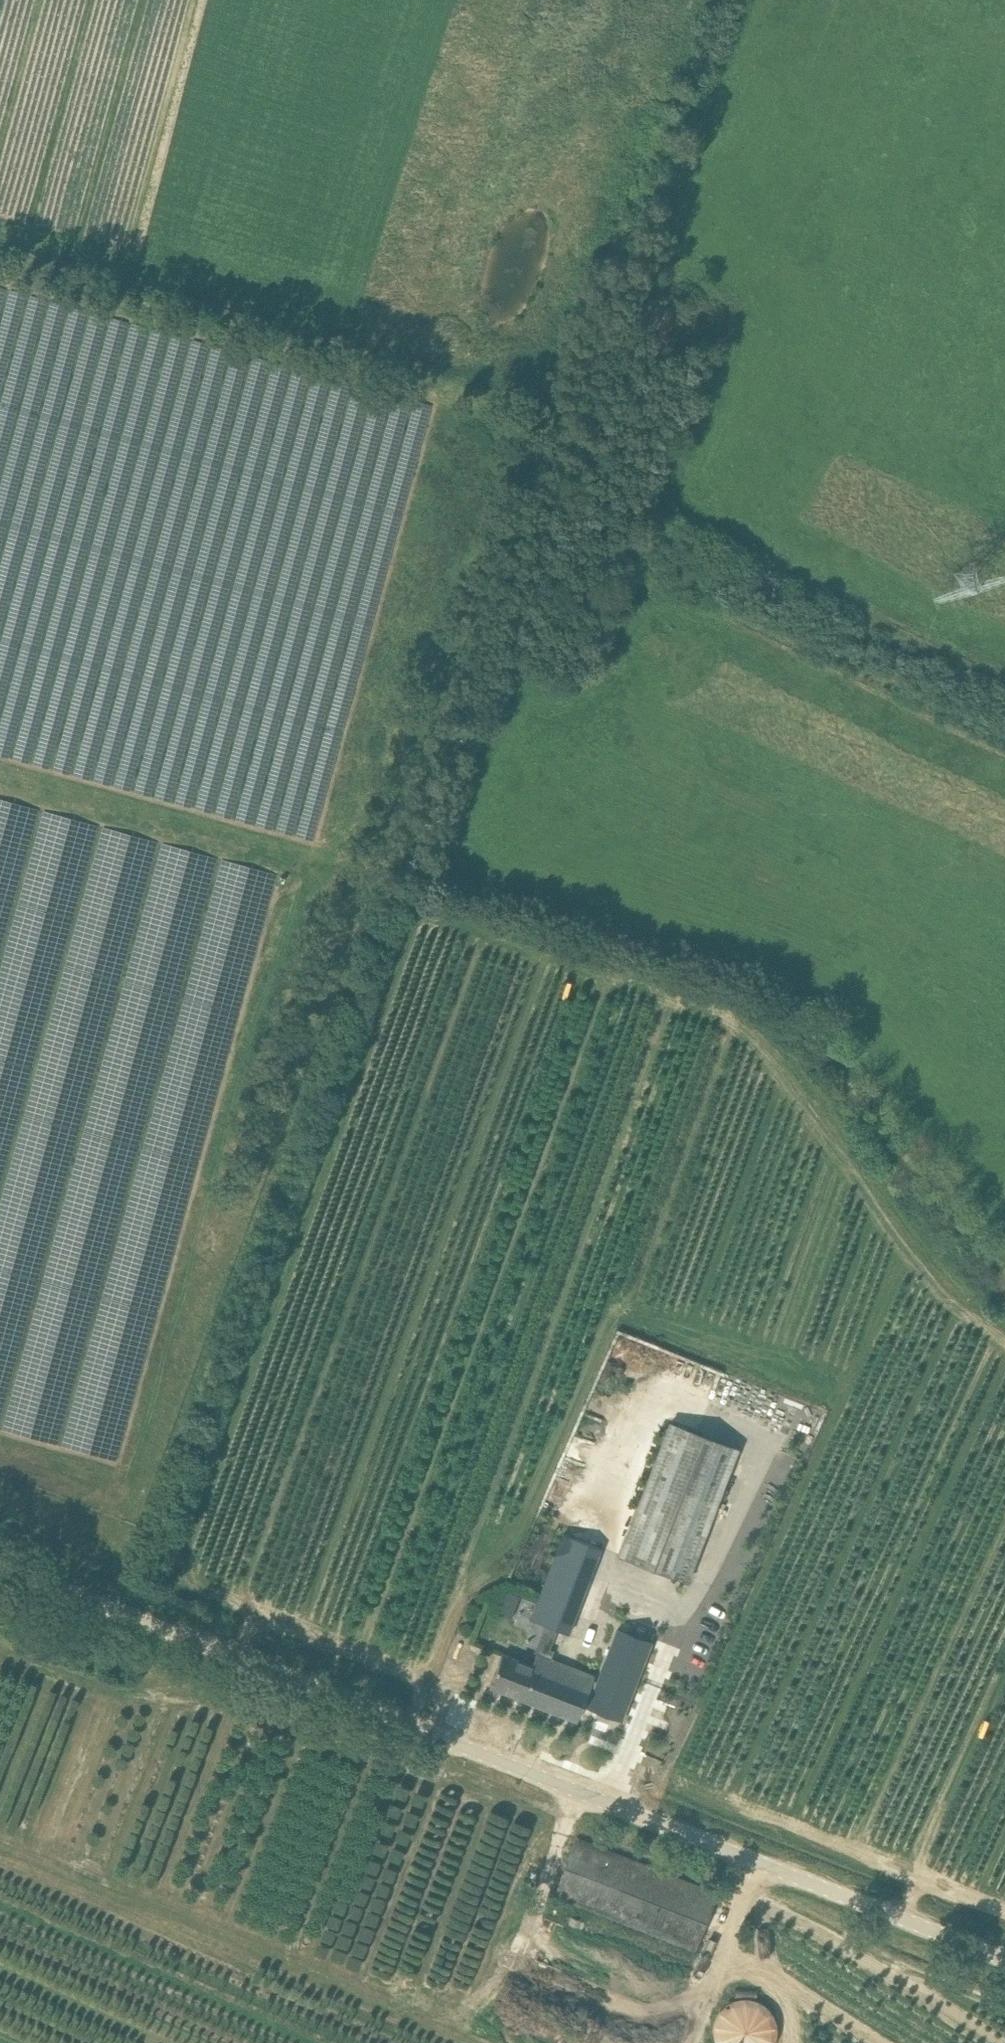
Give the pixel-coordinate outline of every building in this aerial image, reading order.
[(618,1554),(689,1581),(740,1449),(669,1421),(618,1554)] [(594,1675),(552,1659),(555,1651),(551,1650),(557,1631),(571,1635),(603,1549),(563,1533),(530,1620),(545,1626),(535,1652),(537,1653),(533,1665),(503,1653),(490,1686),(578,1721),(583,1707),(621,1722),(652,1642),(613,1627),(594,1675)] [(496,1612),(524,1621),(531,1601),(502,1592),(496,1612)] [(695,1949),(710,1912),(717,1893),(576,1838),(554,1894),(695,1949)] [(779,2030),(778,2023),(775,2015),(770,2008),(763,2002),(754,1999),(745,1998),(737,1999),(730,2002),(724,2007),(719,2013),(715,2021),(714,2030),(715,2040),(717,2042),(776,2042),(778,2038),(779,2030)]
